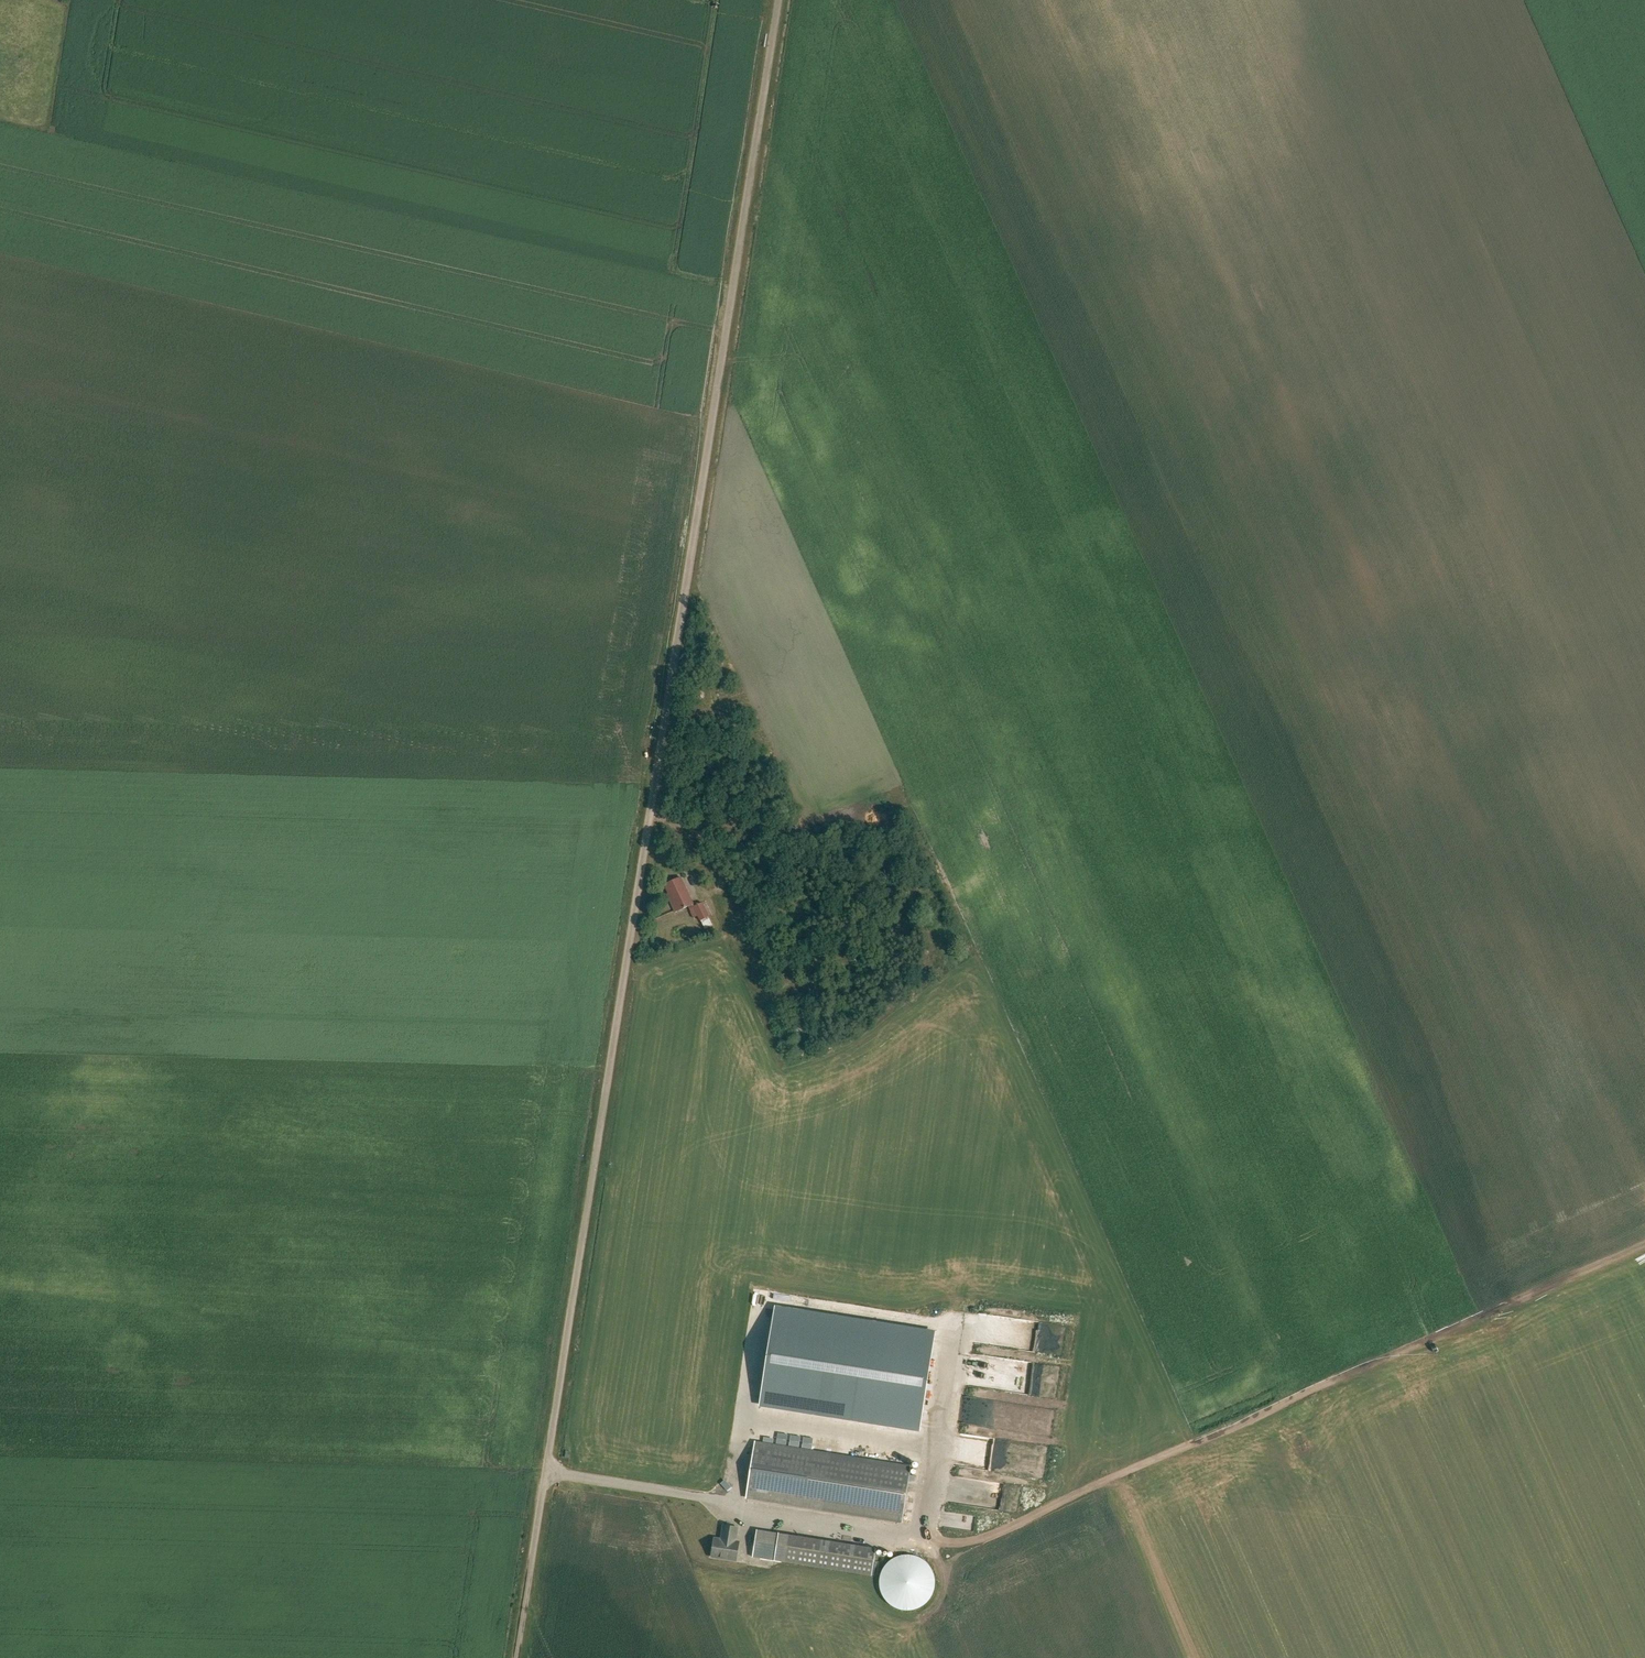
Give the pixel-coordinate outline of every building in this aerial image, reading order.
[(688,164),(696,156),(690,149),(681,156),(688,164)] [(695,922),(699,920),(703,930),(713,926),(702,901),(693,905),(680,876),(663,883),(668,892),(666,893),(675,912),(688,906),(695,922)] [(776,1308),(760,1405),(919,1430),(934,1333),(776,1308)] [(746,1496),(902,1521),(911,1469),(754,1444),(746,1496)] [(712,1557),(736,1561),(739,1543),(735,1542),(738,1528),(724,1526),(721,1540),(714,1539),(712,1557)] [(752,1557),(784,1562),(789,1536),(757,1531),(752,1557)] [(784,1562),(872,1576),(876,1550),(789,1536),(784,1562)] [(886,1604),(927,1608),(928,1597),(925,1597),(926,1592),(924,1591),(924,1586),(887,1583),(886,1604)]
